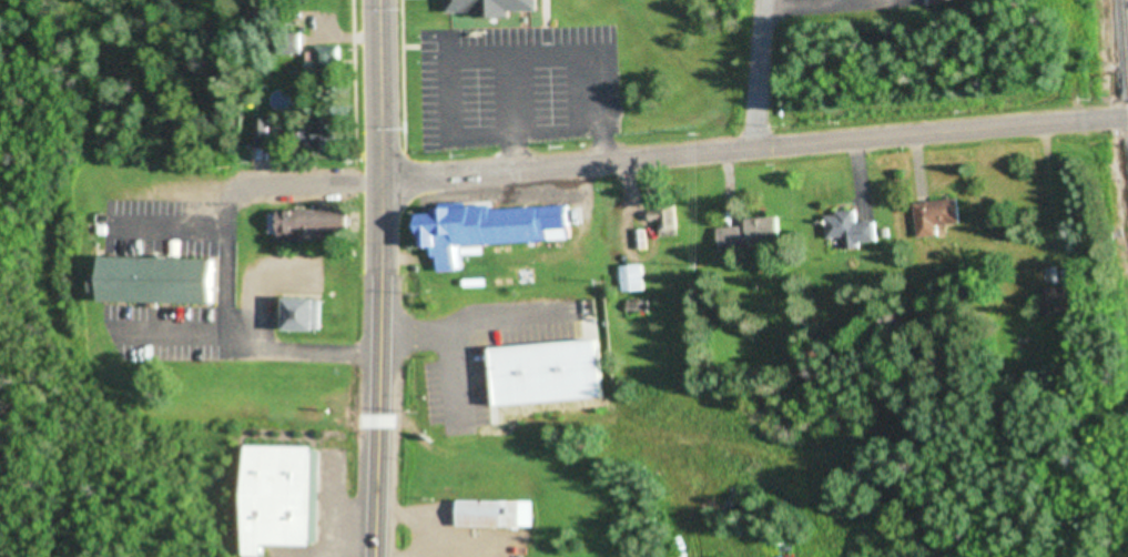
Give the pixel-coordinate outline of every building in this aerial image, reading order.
[(453,11),(452,0),(544,0),(545,8),(517,8),(517,17),(479,18),(479,11),(453,11)] [(283,54),(303,54),(303,36),(283,36),(283,54)] [(341,47),(309,47),(309,74),(341,74),(341,47)] [(255,119),(255,147),(268,147),(268,119),(255,119)] [(342,150),(342,120),(304,120),(304,150),(342,150)] [(917,204),(920,238),(942,236),(941,227),(963,224),(960,199),(917,204)] [(422,212),(424,249),(436,248),(437,272),(461,271),(459,246),(548,242),(548,229),(572,228),(571,205),(422,212)] [(677,237),(677,210),(650,210),(650,223),(661,223),(661,237),(677,237)] [(281,211),(281,242),(355,241),(354,211),(281,211)] [(844,246),(880,243),(879,221),(860,222),(859,211),(823,214),(825,240),(843,238),(844,246)] [(717,228),(718,249),(783,245),(781,217),(747,219),(748,227),(717,228)] [(212,260),(100,259),(100,280),(91,280),(90,293),(98,293),(98,300),(211,301),(212,260)] [(641,267),(623,267),(623,290),(641,290),(641,267)] [(1044,314),(1074,313),(1074,287),(1044,287),(1044,314)] [(555,293),(456,296),(458,351),(557,348),(555,293)] [(277,297),(277,327),(319,328),(319,297),(277,297)] [(595,334),(482,345),(489,409),(600,398),(595,334)] [(312,446),(311,546),(264,545),(264,556),(240,556),(241,446),(312,446)] [(532,528),(532,500),(459,500),(459,528),(532,528)]
